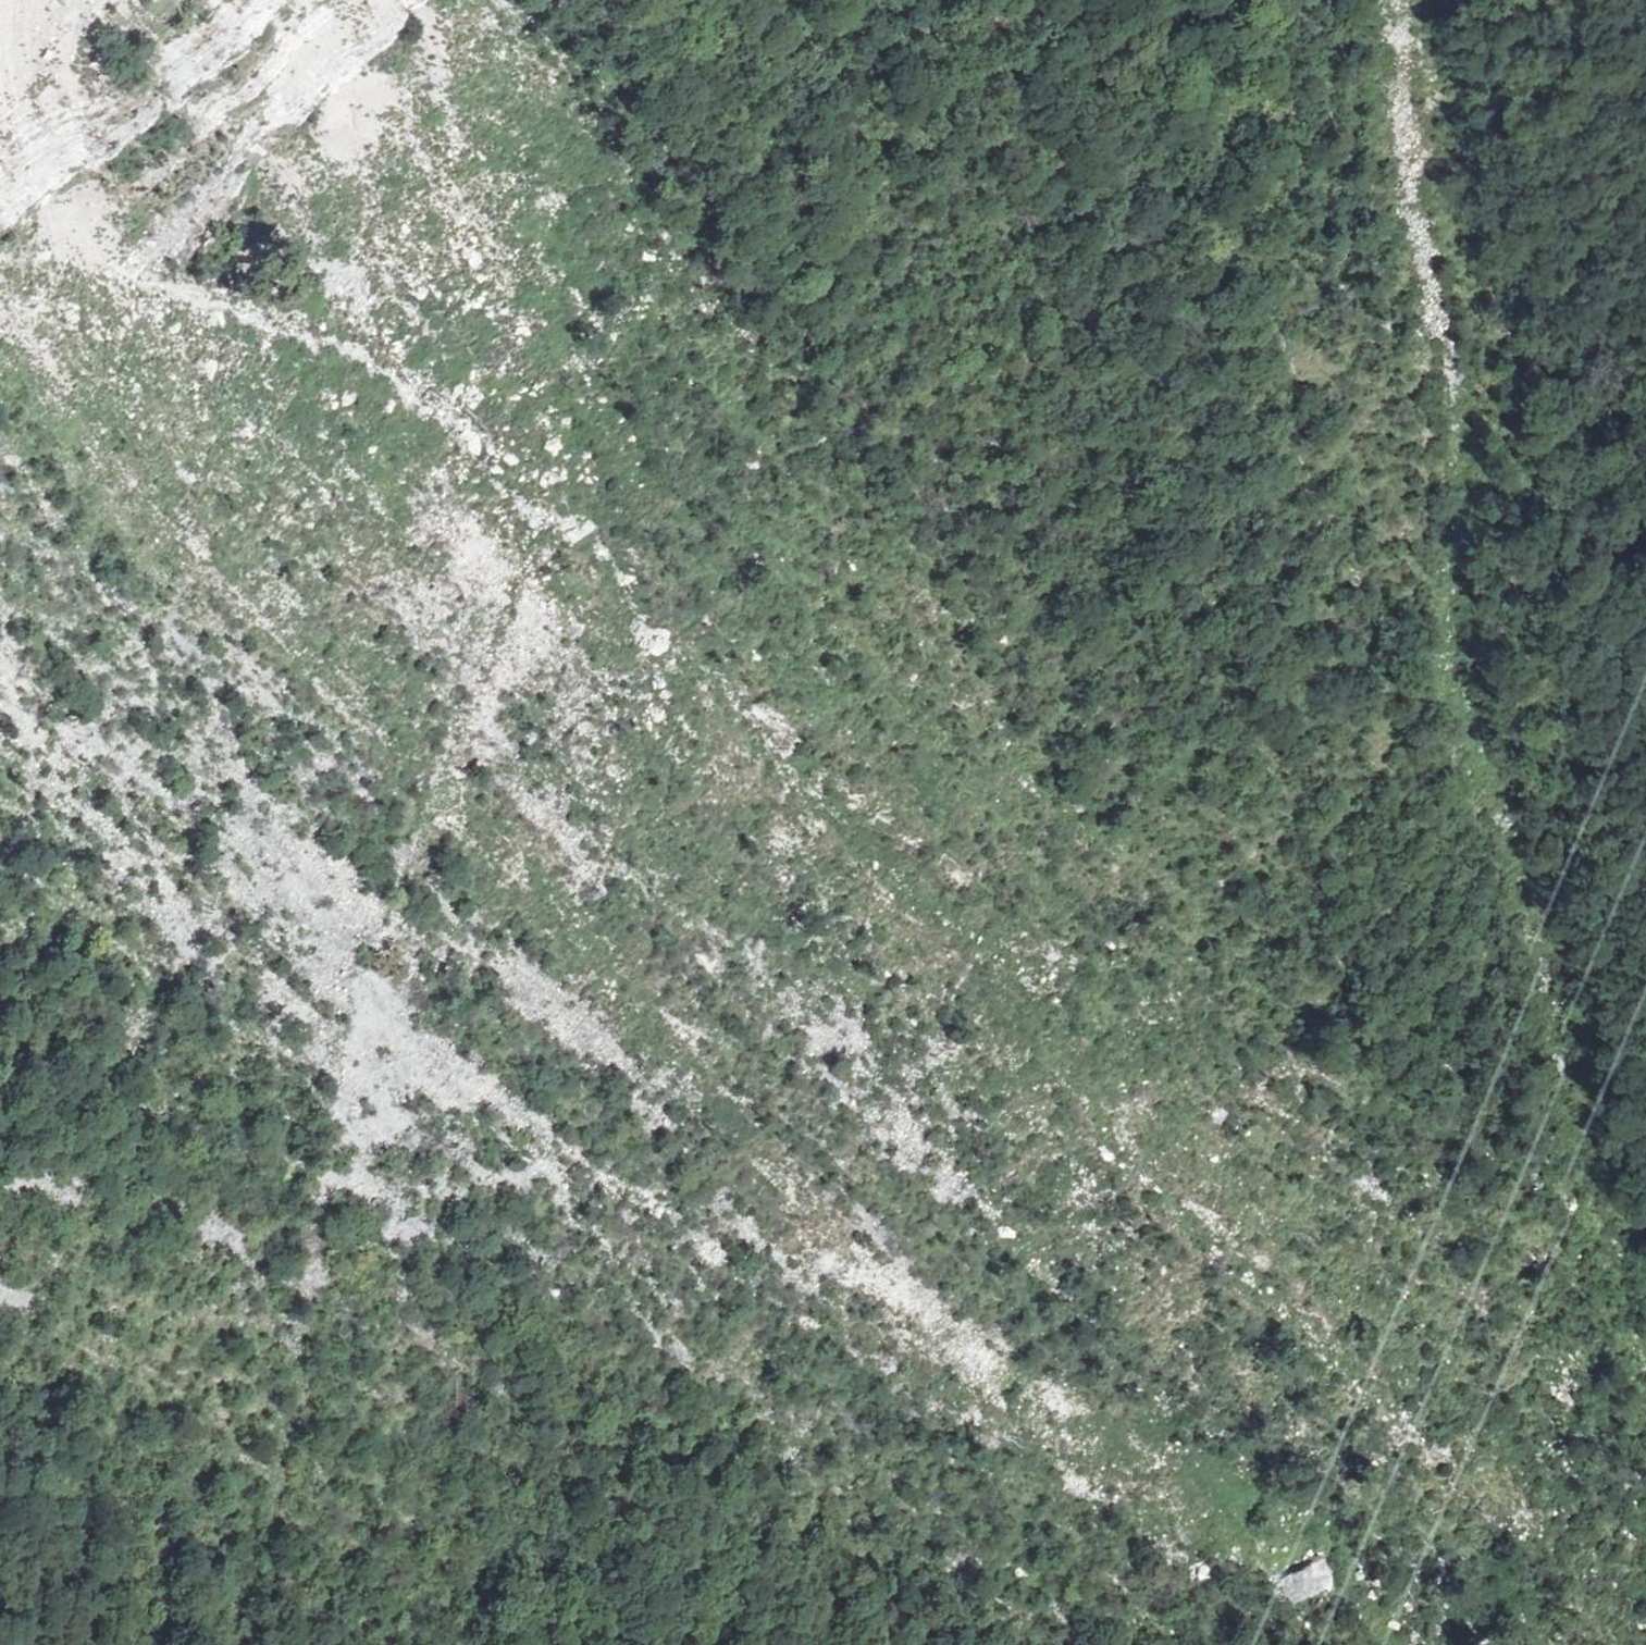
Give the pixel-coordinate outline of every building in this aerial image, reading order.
[(1285,1597),(1335,1593),(1332,1562),(1283,1566),(1285,1597)]
